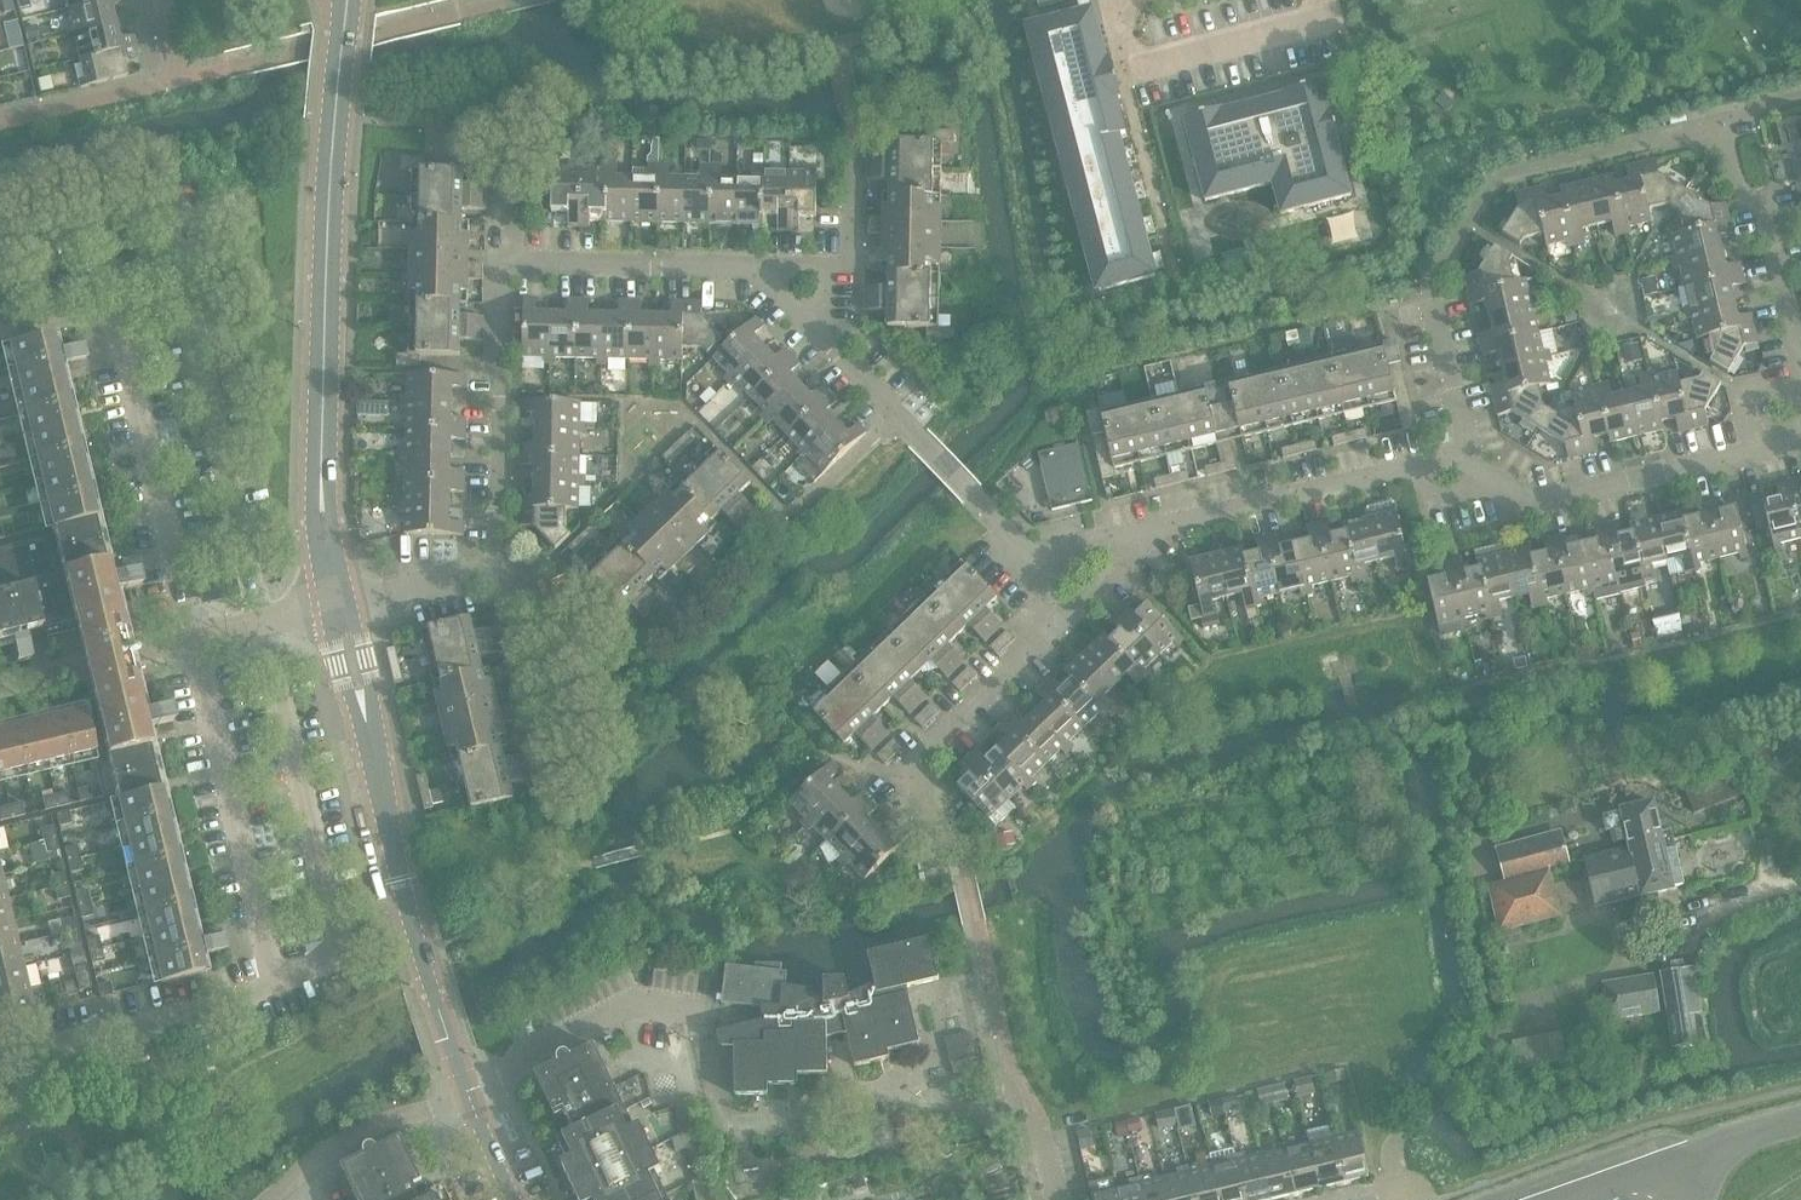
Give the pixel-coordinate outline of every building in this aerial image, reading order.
[(5,13),(15,10),(12,0),(2,0),(5,13)] [(19,9),(29,6),(28,0),(17,0),(19,9)] [(67,9),(105,0),(65,0),(67,9)] [(66,31),(68,36),(114,25),(111,10),(125,6),(123,0),(105,0),(67,9),(72,30),(66,31)] [(1093,8),(1034,24),(1104,289),(1155,275),(1119,135),(1126,134),(1093,8)] [(114,25),(68,36),(69,41),(74,39),(79,60),(135,47),(132,36),(118,39),(114,25)] [(33,27),(24,29),(26,41),(36,39),(33,27)] [(21,35),(7,39),(9,50),(23,46),(21,35)] [(79,60),(84,80),(79,82),(80,88),(127,77),(123,61),(137,57),(135,47),(79,60)] [(49,77),(37,80),(40,92),(52,89),(49,77)] [(1220,109),(1183,119),(1205,201),(1272,184),(1280,214),(1351,196),(1336,139),(1338,138),(1321,83),(1284,92),(1285,95),(1221,112),(1220,109)] [(1787,127),(1794,154),(1800,153),(1800,124),(1787,127)] [(865,311),(888,311),(888,327),(927,328),(926,340),(950,340),(950,328),(939,328),(942,143),(954,143),(954,131),(930,130),(930,142),(891,141),(891,157),(868,157),(867,180),(890,181),(890,195),(883,195),(882,217),(868,217),(868,234),(882,234),(881,274),(889,275),(888,288),(865,287),(865,311)] [(697,140),(697,150),(711,150),(711,140),(697,140)] [(1794,154),(1784,157),(1790,184),(1800,181),(1800,153),(1794,154)] [(485,210),(486,186),(463,186),(463,170),(424,169),(424,158),(400,157),(400,170),(412,170),(408,355),(397,354),(397,366),(420,367),(420,355),(459,356),(460,341),(483,341),(483,317),(460,317),(460,304),(467,304),(468,280),(483,280),(483,264),(468,263),(469,223),(462,223),(462,210),(485,210)] [(1675,211),(1673,209),(1685,191),(1658,175),(1655,161),(1636,165),(1647,211),(1648,210),(1668,206),(1672,208),(1668,214),(1672,216),(1675,211)] [(568,213),(568,227),(579,227),(580,169),(560,168),(560,162),(552,162),(552,212),(568,213)] [(580,169),(579,227),(590,228),(590,222),(604,222),(604,213),(605,213),(606,163),(600,163),(600,169),(580,169)] [(632,178),(617,178),(617,164),(606,163),(605,213),(604,213),(604,222),(631,223),(632,178)] [(632,178),(631,223),(657,223),(659,164),(648,164),(648,170),(632,169),(632,178)] [(659,164),(657,223),(684,224),(684,179),(669,179),(670,165),(659,164)] [(684,179),(684,224),(710,224),(711,165),(700,165),(700,180),(684,179)] [(711,165),(710,224),(736,225),(737,180),(722,180),(722,166),(711,165)] [(1651,222),(1648,210),(1647,211),(1636,165),(1625,168),(1629,182),(1615,185),(1614,186),(1625,234),(1631,233),(1630,227),(1651,222)] [(764,216),(762,216),(763,166),(752,166),(752,181),(737,180),(736,225),(763,225),(764,216)] [(764,216),(778,217),(777,231),(788,231),(789,173),(769,172),(769,167),(763,166),(762,216),(764,216)] [(789,173),(788,231),(799,232),(799,217),(816,217),(817,168),(810,167),(810,173),(789,173)] [(1614,186),(1615,185),(1613,177),(1586,183),(1597,226),(1611,223),(1615,237),(1625,234),(1614,186)] [(1585,244),(1581,230),(1597,226),(1586,183),(1559,190),(1562,198),(1563,198),(1574,246),(1585,244)] [(1545,187),(1534,190),(1545,235),(1543,235),(1546,247),(1567,242),(1569,248),(1574,246),(1563,198),(1562,198),(1548,201),(1545,187)] [(1534,190),(1515,194),(1518,208),(1502,235),(1520,246),(1524,240),(1543,235),(1545,235),(1534,190)] [(1685,191),(1673,209),(1675,211),(1679,213),(1684,233),(1684,234),(1730,223),(1725,204),(1711,207),(1685,191)] [(1722,252),(1718,237),(1732,234),(1730,223),(1684,234),(1684,233),(1672,235),(1677,257),(1672,258),(1673,264),(1722,252)] [(1513,284),(1509,263),(1513,257),(1495,246),(1479,273),(1464,276),(1469,295),(1514,285),(1513,284)] [(1223,257),(1227,272),(1246,267),(1242,252),(1223,257)] [(1742,274),(1739,263),(1725,267),(1722,252),(1673,264),(1674,269),(1680,268),(1685,288),(1742,274)] [(1734,303),(1730,288),(1744,285),(1742,274),(1685,288),(1679,289),(1685,314),(1734,303)] [(1654,278),(1639,281),(1643,296),(1657,293),(1654,278)] [(1514,285),(1469,295),(1471,306),(1486,303),(1489,317),(1538,306),(1536,300),(1531,302),(1525,280),(1513,284),(1514,285)] [(524,299),(522,357),(544,358),(544,364),(550,364),(551,314),(536,314),(536,299),(524,299)] [(551,314),(550,364),(556,364),(556,358),(576,359),(578,300),(567,300),(566,314),(551,314)] [(588,315),(589,300),(578,300),(576,359),(597,359),(597,365),(602,365),(603,315),(588,315)] [(603,315),(602,365),(608,365),(608,359),(629,360),(630,301),(619,301),(619,315),(603,315)] [(629,360),(649,360),(649,366),(655,366),(656,316),(641,316),(641,301),(630,301),(629,360)] [(656,316),(655,366),(661,366),(661,361),(683,361),(683,349),(681,349),(682,302),(671,302),(671,316),(656,316)] [(701,317),(702,303),(682,302),(681,349),(683,349),(703,350),(708,355),(709,354),(713,359),(728,345),(701,317)] [(1709,336),(1754,325),(1751,314),(1737,318),(1734,303),(1685,314),(1686,320),(1692,319),(1697,340),(1709,337),(1709,336)] [(1538,306),(1489,317),(1493,332),(1479,336),(1481,346),(1538,333),(1533,313),(1539,311),(1538,306)] [(1573,309),(1564,311),(1566,323),(1576,320),(1573,309)] [(728,374),(724,378),(728,383),(764,348),(754,337),(764,327),(755,318),(728,345),(713,359),(728,374)] [(1714,357),(1710,363),(1728,374),(1744,347),(1759,344),(1754,325),(1709,336),(1709,337),(1714,357)] [(1336,328),(1327,331),(1329,340),(1331,340),(1334,353),(1347,350),(1342,331),(1337,332),(1336,328)] [(1296,332),(1285,334),(1288,347),(1299,344),(1296,332)] [(1538,333),(1481,346),(1484,357),(1498,353),(1501,368),(1550,357),(1549,351),(1543,352),(1538,333)] [(174,732),(172,724),(172,723),(168,708),(141,715),(127,657),(112,594),(140,588),(136,573),(134,564),(127,566),(129,573),(108,578),(96,527),(97,527),(97,526),(96,526),(94,519),(95,519),(95,518),(94,518),(58,367),(77,362),(79,369),(86,368),(85,360),(82,346),(55,353),(51,336),(9,346),(52,528),(51,528),(51,529),(52,529),(54,536),(0,549),(0,638),(8,637),(12,656),(4,658),(0,659),(0,667),(6,665),(6,666),(30,660),(23,633),(74,621),(85,668),(96,708),(0,731),(0,775),(92,754),(102,796),(115,793),(117,800),(116,800),(116,801),(117,801),(161,984),(203,974),(199,957),(226,950),(222,936),(220,929),(213,931),(215,938),(195,943),(159,791),(160,791),(158,782),(157,782),(145,732),(165,727),(166,734),(174,732)] [(1396,342),(1087,415),(1102,479),(1116,476),(1114,469),(1217,444),(1221,464),(1222,463),(1224,473),(1237,470),(1230,441),(1396,402),(1403,430),(1416,427),(1396,342)] [(1637,344),(1623,348),(1626,360),(1640,357),(1637,344)] [(764,348),(728,383),(732,387),(736,383),(750,397),(793,357),(785,349),(775,359),(764,348)] [(750,397),(765,412),(760,416),(764,420),(800,386),(790,375),(800,365),(793,357),(750,397)] [(1505,383),(1491,386),(1493,397),(1538,386),(1539,388),(1550,385),(1545,364),(1551,362),(1550,357),(1501,368),(1505,383)] [(1654,373),(1648,374),(1660,423),(1662,422),(1675,419),(1678,433),(1689,431),(1678,386),(1679,385),(1677,373),(1656,378),(1654,373)] [(1641,391),(1626,394),(1637,437),(1664,431),(1662,422),(1660,423),(1648,374),(1638,376),(1641,391)] [(1679,385),(1678,386),(1689,431),(1708,426),(1704,412),(1721,385),(1703,374),(1699,380),(1679,385)] [(401,402),(451,403),(452,388),(466,388),(466,376),(408,375),(407,396),(401,396),(401,402)] [(1608,383),(1597,386),(1609,435),(1608,435),(1610,443),(1637,437),(1626,394),(1611,398),(1608,383)] [(800,386),(764,420),(768,425),(773,420),(787,435),(829,394),(821,386),(811,397),(800,386)] [(1538,386),(1493,397),(1498,416),(1512,413),(1538,429),(1549,411),(1547,410),(1543,407),(1539,388),(1538,386)] [(1593,393),(1572,398),(1575,410),(1576,410),(1587,455),(1598,452),(1594,438),(1608,435),(1609,435),(1597,386),(1592,387),(1593,393)] [(829,394),(787,435),(801,450),(797,454),(801,458),(837,423),(826,412),(837,402),(829,394)] [(522,401),(521,414),(536,414),(536,429),(586,430),(586,424),(580,424),(580,402),(522,401)] [(357,402),(357,417),(388,417),(388,403),(357,402)] [(451,418),(451,403),(401,402),(401,408),(407,408),(407,428),(465,429),(466,419),(451,418)] [(1549,411),(1538,429),(1565,445),(1568,459),(1587,455),(1576,410),(1575,410),(1555,415),(1551,412),(1554,407),(1551,405),(1547,410),(1549,411)] [(837,423),(801,458),(805,462),(809,458),(824,474),(866,433),(858,424),(847,434),(837,423)] [(400,448),(400,454),(450,455),(451,440),(465,440),(465,429),(407,428),(406,449),(400,448)] [(521,444),(521,455),(579,456),(580,436),(585,436),(586,430),(536,429),(535,444),(521,444)] [(1365,429),(1348,433),(1350,442),(1367,438),(1365,429)] [(687,433),(675,445),(681,452),(694,440),(687,433)] [(1348,433),(1332,437),(1334,446),(1350,442),(1348,433)] [(1315,442),(1298,446),(1300,454),(1317,451),(1315,442)] [(1052,511),(1093,501),(1079,444),(1038,454),(1052,511)] [(675,445),(663,457),(669,464),(681,452),(675,445)] [(1298,446),(1281,450),(1283,459),(1300,454),(1298,446)] [(738,528),(755,512),(739,495),(750,484),(715,447),(581,576),(616,613),(628,602),(644,618),(661,602),(645,585),(654,576),(659,581),(676,565),(686,575),(698,564),(688,553),(717,525),(712,520),(722,511),(738,528)] [(406,460),(406,481),(464,482),(465,471),(450,471),(450,455),(400,454),(400,460),(406,460)] [(521,455),(520,466),(535,466),(534,481),(584,482),(585,476),(579,476),(579,456),(521,455)] [(1221,464),(1205,467),(1207,476),(1224,473),(1222,463),(1221,464)] [(1187,472),(1171,476),(1173,485),(1189,481),(1187,472)] [(1171,476),(1154,480),(1156,489),(1173,485),(1171,476)] [(1786,482),(1800,539),(1800,493),(1800,494),(1797,479),(1786,482)] [(400,501),(399,507),(449,508),(450,492),(464,493),(464,482),(406,481),(405,501),(400,501)] [(520,496),(519,507),(566,508),(566,509),(578,510),(578,488),(584,488),(584,482),(534,481),(534,497),(520,496)] [(1779,499),(1763,503),(1774,551),(1782,549),(1780,544),(1800,539),(1786,482),(1776,485),(1779,499)] [(1706,501),(1719,558),(1739,554),(1740,559),(1748,558),(1736,509),(1719,513),(1716,499),(1706,501)] [(1706,501),(1695,504),(1698,518),(1685,521),(1684,521),(1695,570),(1701,569),(1699,563),(1719,558),(1706,501)] [(1369,518),(1379,561),(1394,558),(1398,572),(1410,569),(1394,502),(1367,508),(1369,518)] [(464,523),(449,523),(449,508),(399,507),(399,512),(405,513),(405,534),(463,536),(464,523)] [(519,507),(519,527),(534,527),(556,550),(571,535),(566,530),(566,509),(566,508),(519,507)] [(1684,521),(1685,521),(1683,513),(1656,519),(1666,562),(1670,576),(1684,572),(1695,570),(1684,521)] [(1365,565),(1379,561),(1369,518),(1342,525),(1344,533),(1346,533),(1357,581),(1368,579),(1365,565)] [(1656,519),(1629,525),(1631,534),(1633,533),(1644,582),(1655,580),(1651,565),(1666,562),(1656,519)] [(1328,522),(1317,525),(1331,582),(1350,577),(1352,583),(1357,581),(1346,533),(1344,533),(1331,536),(1328,522)] [(1633,533),(1631,534),(1618,537),(1614,523),(1604,525),(1620,593),(1645,587),(1644,582),(1633,533)] [(593,524),(581,536),(587,542),(599,531),(593,524)] [(1310,542),(1295,545),(1306,594),(1312,592),(1311,586),(1331,582),(1317,525),(1306,527),(1310,542)] [(1597,542),(1582,546),(1594,594),(1593,594),(1595,602),(1621,596),(1620,593),(1604,525),(1593,528),(1597,542)] [(1306,594),(1295,545),(1280,549),(1277,534),(1266,537),(1280,594),(1299,589),(1301,595),(1306,594)] [(1594,594),(1582,546),(1567,549),(1564,535),(1553,538),(1566,595),(1586,590),(1588,595),(1593,594),(1594,594)] [(581,536),(568,548),(575,554),(587,542),(581,536)] [(1260,599),(1280,594),(1266,537),(1255,539),(1259,554),(1245,557),(1244,557),(1255,606),(1261,604),(1260,599)] [(1542,540),(1546,554),(1532,557),(1531,558),(1542,606),(1548,605),(1547,599),(1566,595),(1553,538),(1542,540)] [(1501,545),(1474,551),(1479,570),(1480,570),(1492,618),(1502,616),(1499,602),(1514,598),(1503,555),(1501,545)] [(1244,557),(1245,557),(1243,548),(1216,555),(1227,598),(1241,594),(1245,608),(1255,606),(1244,557)] [(1542,606),(1531,558),(1532,557),(1530,549),(1503,555),(1514,598),(1529,595),(1532,609),(1542,606)] [(1212,601),(1227,598),(1216,555),(1190,561),(1203,618),(1215,615),(1212,601)] [(1480,570),(1479,570),(1465,573),(1462,559),(1451,562),(1465,619),(1485,614),(1486,620),(1492,618),(1480,570)] [(1002,626),(986,609),(997,598),(962,561),(943,580),(994,633),(1002,626)] [(1451,562),(1441,564),(1443,578),(1427,582),(1439,631),(1446,629),(1445,623),(1465,619),(1451,562)] [(943,580),(923,598),(959,635),(969,626),(985,642),(994,633),(943,580)] [(948,645),(959,635),(923,598),(904,616),(956,670),(964,662),(948,645)] [(1119,613),(1159,655),(1174,641),(1178,646),(1183,640),(1148,605),(1136,616),(1126,606),(1119,613)] [(1111,641),(1110,642),(1144,678),(1148,674),(1144,670),(1159,655),(1119,613),(1111,621),(1121,631),(1111,641)] [(904,616),(885,635),(921,672),(931,662),(947,678),(956,670),(904,616)] [(482,669),(479,657),(502,652),(496,628),(474,634),(470,618),(420,630),(464,811),(513,799),(510,784),(532,779),(527,755),(504,761),(501,748),(508,747),(503,723),(517,720),(513,704),(499,707),(489,668),(482,669)] [(1697,621),(1681,625),(1684,636),(1700,632),(1697,621)] [(1007,631),(998,639),(1007,648),(1015,640),(1007,631)] [(1640,632),(1630,635),(1633,649),(1643,647),(1640,632)] [(1110,642),(1111,641),(1105,634),(1085,654),(1121,692),(1132,681),(1136,685),(1144,678),(1110,642)] [(885,635),(866,653),(918,707),(926,698),(910,681),(921,672),(885,635)] [(998,639),(990,648),(998,656),(1007,648),(998,639)] [(1613,640),(1605,642),(1608,655),(1621,652),(1619,645),(1613,640)] [(386,649),(390,666),(399,664),(395,647),(386,649)] [(1598,647),(1579,647),(1581,657),(1599,656),(1598,647)] [(842,650),(835,657),(846,669),(853,662),(842,650)] [(866,653),(847,672),(882,708),(893,698),(909,715),(918,707),(866,653)] [(1114,707),(1110,702),(1121,692),(1085,654),(1065,673),(1071,679),(1072,678),(1107,714),(1114,707)] [(1525,656),(1513,659),(1515,669),(1527,666),(1525,656)] [(399,664),(390,666),(394,683),(403,681),(399,664)] [(969,667),(961,676),(969,684),(978,676),(969,667)] [(873,718),(882,708),(847,672),(828,690),(879,743),(889,734),(873,718)] [(961,676),(952,684),(960,693),(969,684),(961,676)] [(1051,678),(1043,686),(1084,728),(1098,714),(1102,718),(1107,714),(1072,678),(1071,679),(1061,689),(1051,678)] [(1045,704),(1034,714),(1069,750),(1073,746),(1069,742),(1084,728),(1043,686),(1035,693),(1045,704)] [(828,690),(809,708),(844,745),(855,734),(871,751),(879,743),(828,690)] [(931,703),(923,712),(931,720),(940,712),(931,703)] [(923,712),(914,720),(923,729),(931,720),(923,712)] [(1013,714),(1005,722),(1046,764),(1061,750),(1065,754),(1069,750),(1034,714),(1023,725),(1013,714)] [(1005,722),(997,730),(1007,740),(997,750),(1031,787),(1035,783),(1031,778),(1046,764),(1005,722)] [(894,740),(885,748),(893,757),(902,748),(894,740)] [(885,748),(876,756),(885,765),(893,757),(885,748)] [(975,751),(968,758),(1008,801),(1023,787),(1027,791),(1031,787),(997,750),(986,761),(975,751)] [(960,766),(970,776),(958,788),(992,824),(993,824),(996,827),(1015,808),(1008,801),(968,758),(960,766)] [(832,762),(790,803),(805,818),(801,822),(805,827),(841,792),(830,781),(841,771),(832,762)] [(1734,765),(1683,785),(1694,813),(1745,793),(1734,765)] [(426,774),(417,776),(421,793),(430,791),(426,774)] [(90,787),(77,790),(80,803),(93,800),(90,787)] [(430,791),(421,793),(425,810),(434,808),(430,791)] [(67,792),(55,795),(58,808),(70,805),(67,792)] [(841,792),(805,827),(809,831),(813,827),(827,841),(869,801),(862,793),(851,803),(841,792)] [(55,795),(42,798),(45,811),(58,808),(55,795)] [(866,819),(877,809),(869,801),(827,841),(820,848),(821,849),(829,865),(836,861),(837,860),(841,864),(877,830),(866,819)] [(22,803),(9,806),(12,819),(25,816),(22,803)] [(1653,803),(1621,810),(1621,813),(1603,817),(1607,832),(1610,831),(1614,845),(1628,842),(1630,849),(1584,860),(1595,907),(1641,896),(1642,896),(1643,901),(1649,905),(1659,903),(1657,893),(1673,890),(1672,888),(1683,885),(1671,830),(1659,833),(1653,803)] [(0,808),(0,822),(12,819),(9,806),(0,808)] [(69,812),(56,815),(59,827),(72,824),(69,812)] [(40,829),(43,842),(56,839),(53,826),(40,829)] [(877,830),(841,864),(845,869),(849,865),(864,880),(907,840),(898,831),(888,841),(877,830)] [(1012,830),(994,834),(997,847),(1014,844),(1012,830)] [(1560,836),(1496,853),(1505,881),(1489,885),(1499,932),(1561,915),(1549,869),(1569,864),(1560,836)] [(56,839),(43,842),(46,854),(59,851),(56,839)] [(64,849),(67,861),(80,858),(77,846),(64,849)] [(80,858),(67,861),(70,874),(83,871),(80,858)] [(34,1014),(0,873),(0,1022),(34,1014)] [(51,876),(54,888),(67,885),(64,873),(51,876)] [(67,885),(54,888),(57,901),(70,898),(67,885)] [(88,891),(75,894),(78,906),(91,903),(88,891)] [(94,916),(91,903),(78,906),(81,919),(94,916)] [(62,921),(65,933),(78,930),(75,918),(62,921)] [(78,930),(65,933),(68,946),(81,943),(78,930)] [(86,939),(89,951),(101,948),(99,936),(86,939)] [(888,1052),(920,1044),(908,995),(907,995),(906,988),(939,980),(930,939),(868,954),(876,987),(846,999),(845,980),(825,980),(825,995),(786,989),(787,973),(726,966),(725,973),(722,1004),(764,1009),(765,1023),(720,1034),(721,1046),(734,1046),(735,1096),(768,1095),(768,1085),(798,1085),(798,1075),(827,1075),(827,1037),(846,1032),(855,1067),(889,1059),(888,1052)] [(101,948),(89,951),(92,964),(104,961),(101,948)] [(73,966),(76,979),(88,976),(85,963),(73,966)] [(1661,974),(1673,1048),(1692,1045),(1681,971),(1661,974)] [(1652,975),(1603,983),(1609,1020),(1658,1013),(1652,975)] [(88,976),(76,979),(79,991),(91,988),(88,976)] [(113,995),(110,982),(97,985),(100,998),(113,995)] [(1568,1059),(1565,1031),(1513,1038),(1517,1066),(1568,1059)] [(970,1033),(945,1038),(951,1064),(976,1058),(970,1033)] [(656,1175),(662,1172),(641,1127),(635,1130),(615,1088),(595,1047),(571,1058),(571,1057),(570,1056),(569,1055),(567,1054),(565,1054),(564,1054),(562,1055),(560,1056),(559,1058),(558,1059),(558,1061),(558,1062),(558,1063),(559,1064),(535,1075),(556,1119),(564,1116),(573,1134),(557,1141),(568,1162),(562,1165),(578,1199),(668,1199),(656,1175)] [(1345,1080),(1343,1070),(1328,1074),(1330,1083),(1345,1080)] [(1313,1093),(1309,1078),(1294,1082),(1298,1097),(1313,1093)] [(1284,1084),(1270,1088),(1274,1103),(1288,1100),(1284,1084)] [(1270,1088),(1258,1091),(1261,1106),(1274,1103),(1270,1088)] [(1235,1097),(1223,1100),(1226,1111),(1238,1109),(1235,1097)] [(1225,1114),(1221,1100),(1209,1102),(1213,1117),(1225,1114)] [(1190,1107),(1175,1111),(1180,1131),(1195,1127),(1190,1107)] [(1175,1126),(1172,1111),(1157,1114),(1161,1129),(1175,1126)] [(1138,1119),(1127,1122),(1129,1131),(1141,1128),(1138,1119)] [(1128,1136),(1125,1123),(1117,1124),(1120,1138),(1128,1136)] [(1329,1126),(1306,1132),(1319,1189),(1343,1183),(1332,1133),(1331,1133),(1329,1126)] [(1092,1146),(1088,1130),(1077,1133),(1081,1149),(1092,1146)] [(1332,1133),(1343,1183),(1369,1177),(1358,1132),(1343,1135),(1342,1130),(1332,1133)] [(1306,1132),(1309,1144),(1295,1147),(1294,1141),(1283,1144),(1295,1194),(1319,1189),(1306,1132)] [(415,1187),(423,1183),(402,1139),(378,1150),(377,1149),(377,1148),(375,1147),(374,1146),(373,1146),(371,1146),(370,1146),(369,1147),(367,1148),(366,1149),(366,1150),(365,1151),(365,1152),(365,1154),(365,1155),(366,1156),(342,1167),(358,1199),(421,1199),(415,1187)] [(1261,1155),(1271,1199),(1272,1199),(1295,1194),(1283,1144),(1273,1146),(1274,1152),(1261,1155)] [(1235,1155),(1233,1149),(1209,1155),(1212,1167),(1220,1199),(1245,1199),(1235,1155)] [(1261,1155),(1247,1158),(1245,1153),(1235,1155),(1245,1199),(1271,1199),(1261,1155)] [(1187,1167),(1195,1199),(1220,1199),(1212,1167),(1199,1170),(1197,1164),(1187,1167)] [(1176,1169),(1177,1175),(1164,1178),(1169,1199),(1195,1199),(1187,1167),(1176,1169)] [(1164,1178),(1151,1181),(1149,1176),(1139,1178),(1144,1199),(1169,1199),(1164,1178)] [(1116,1189),(1118,1199),(1144,1199),(1139,1178),(1128,1181),(1129,1186),(1116,1189)] [(1090,1190),(1092,1199),(1118,1199),(1116,1189),(1103,1193),(1101,1187),(1090,1190)]
